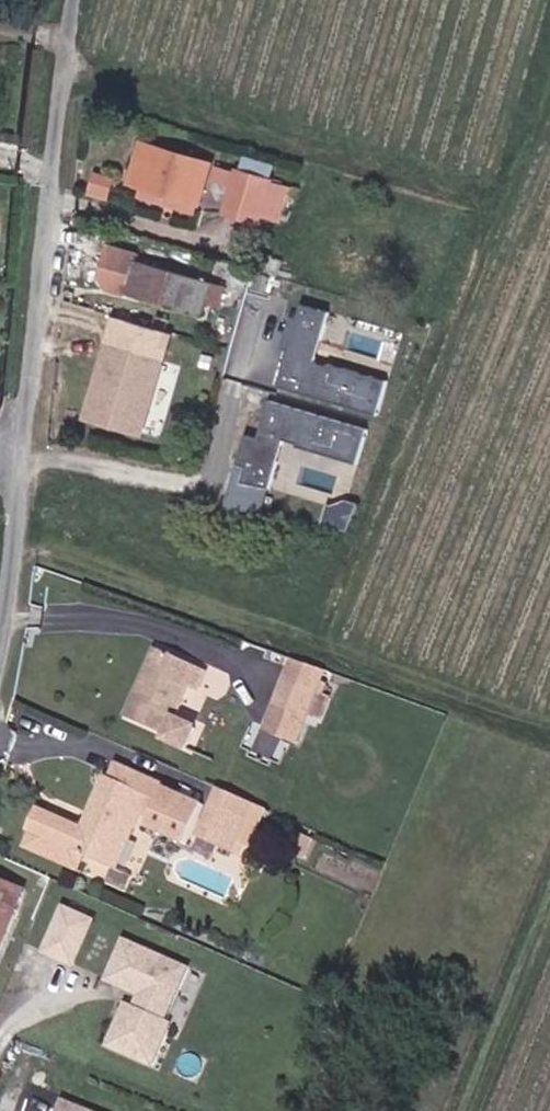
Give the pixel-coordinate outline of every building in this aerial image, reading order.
[(160,188),(216,204),(229,160),(158,139),(153,157),(169,161),(160,188)] [(144,184),(160,188),(169,161),(153,157),(144,184)] [(244,203),(273,210),(282,174),(252,166),(244,203)] [(136,294),(204,313),(214,278),(145,258),(136,294)] [(289,344),(279,385),(377,409),(386,374),(318,357),(331,306),(296,298),(285,344),(289,344)] [(96,421),(148,436),(169,368),(116,352),(96,421)] [(245,432),(227,503),(265,513),(283,440),(358,458),(366,423),(268,399),(259,435),(245,432)] [(229,666),(170,642),(141,714),(190,733),(188,739),(211,749),(221,726),(197,716),(210,682),(221,687),(229,666)] [(281,713),(312,725),(321,700),(291,688),(281,713)] [(157,797),(164,782),(121,764),(108,794),(116,798),(110,813),(101,810),(93,830),(46,811),(36,835),(41,837),(36,850),(91,872),(96,859),(125,871),(149,816),(157,797)] [(241,849),(261,802),(228,788),(208,835),(241,849)] [(193,847),(210,808),(171,791),(167,801),(159,820),(155,830),(193,847)] [(159,820),(167,801),(157,797),(149,816),(159,820)] [(24,889),(0,879),(0,946),(24,889)] [(80,966),(100,924),(74,912),(53,954),(80,966)] [(114,1048),(155,1069),(174,1030),(158,1022),(166,1004),(182,1000),(194,975),(134,946),(116,983),(148,999),(141,1014),(133,1010),(114,1048)] [(62,1101),(58,1110),(88,1110),(62,1101)]
